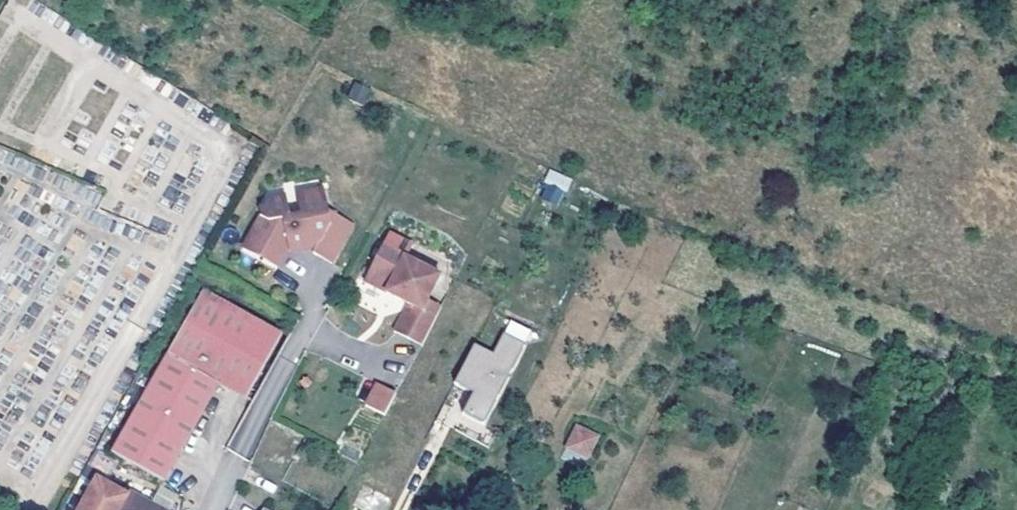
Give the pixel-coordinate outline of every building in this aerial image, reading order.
[(347,97),(363,104),(370,88),(355,81),(347,97)] [(539,198),(559,206),(570,177),(550,170),(539,198)] [(312,254),(332,265),(353,225),(327,211),(322,193),(297,200),(302,223),(290,226),(284,203),(269,207),(264,216),(257,218),(259,225),(246,247),(265,256),(261,264),(272,270),(284,248),(304,242),(315,248),(312,254)] [(242,254),(261,264),(265,256),(246,247),(242,254)] [(418,350),(451,287),(381,248),(362,284),(405,307),(390,335),(418,350)] [(167,485),(222,388),(243,400),(282,331),(204,287),(110,452),(167,485)] [(464,413),(485,424),(527,344),(506,333),(495,354),(476,344),(456,383),(475,393),(464,413)] [(396,393),(377,384),(366,405),(385,416),(396,393)] [(574,423),(563,451),(588,461),(600,433),(574,423)] [(96,479),(79,509),(152,509),(96,479)]
